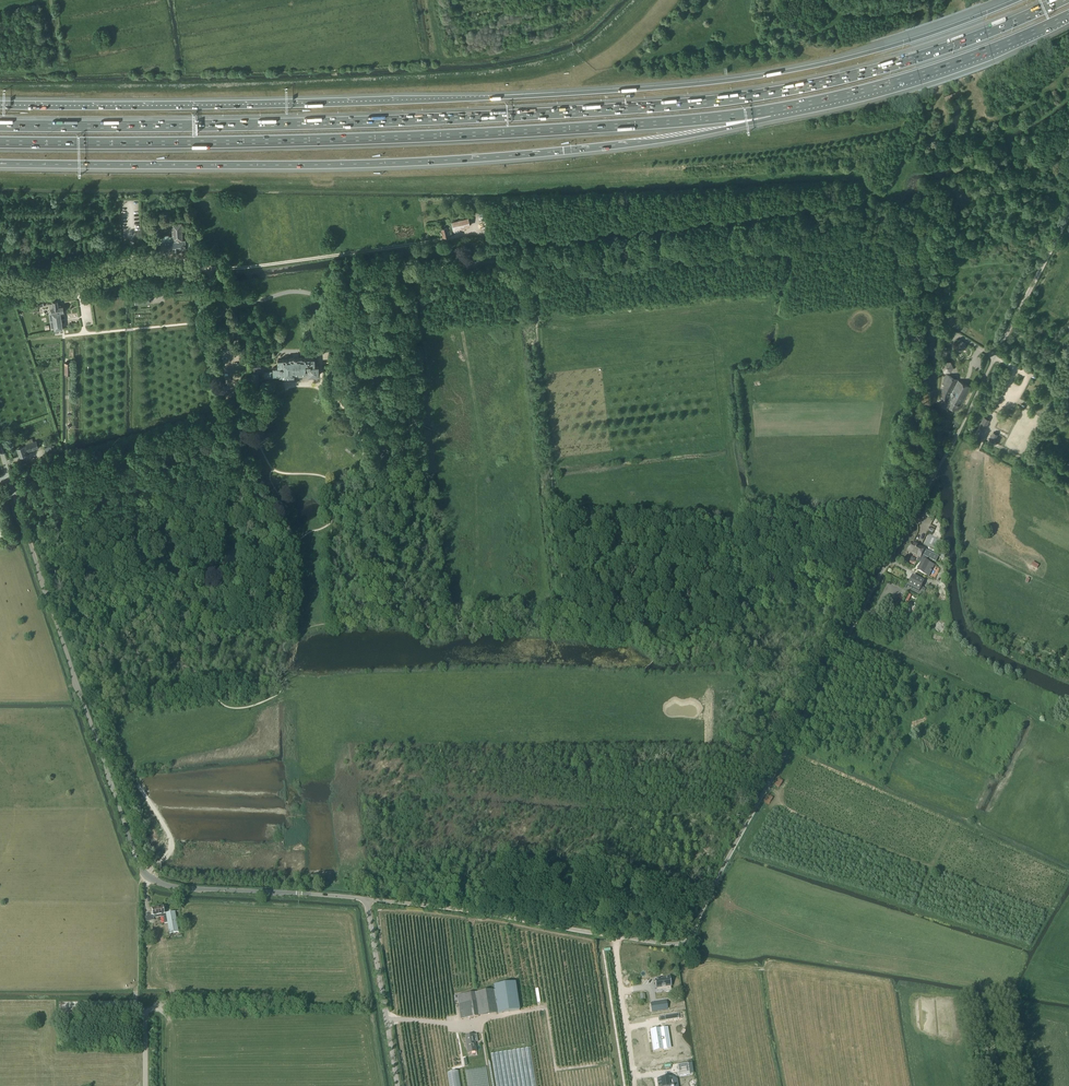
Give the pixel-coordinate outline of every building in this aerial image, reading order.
[(468,217),(451,221),(453,230),(470,226),(468,217)] [(161,237),(161,241),(161,252),(173,251),(173,250),(186,249),(186,248),(190,247),(190,243),(186,243),(185,239),(183,239),(182,223),(171,223),(172,236),(169,236),(169,234),(164,235),(164,237),(161,237)] [(447,227),(441,228),(443,237),(452,235),(451,231),(448,232),(447,227)] [(135,304),(150,303),(149,295),(134,296),(135,304)] [(50,303),(51,314),(49,314),(51,329),(53,329),(54,331),(64,329),(61,313),(64,312),(64,310),(63,306),(59,307),(58,301),(52,302),(53,303),(50,303)] [(961,340),(957,343),(957,348),(961,350),(966,348),(966,343),(961,340)] [(941,347),(942,354),(945,354),(946,358),(951,357),(949,346),(941,347)] [(273,367),(273,371),(264,372),(264,378),(274,378),(274,375),(280,375),(280,376),(282,376),(294,376),(294,375),(299,375),(299,377),(300,378),(303,378),(304,377),(304,375),(308,375),(308,376),(319,375),(319,366),(315,366),(315,358),(302,358),(290,358),(290,359),(282,359),(282,360),(278,360),(278,367),(273,367)] [(944,361),(941,366),(944,372),(950,372),(954,367),(951,361),(944,361)] [(942,400),(947,403),(946,405),(958,411),(971,387),(947,375),(944,380),(944,381),(943,384),(945,385),(942,391),(942,400)] [(984,417),(975,433),(981,436),(990,420),(984,417)] [(993,432),(989,441),(993,443),(998,435),(993,432)] [(25,441),(26,445),(17,449),(19,457),(27,454),(26,451),(28,451),(28,452),(38,448),(36,441),(33,442),(32,438),(25,441)] [(918,561),(922,563),(918,571),(929,576),(934,565),(924,560),(926,557),(922,555),(925,550),(912,543),(908,552),(919,557),(918,561)] [(912,577),(908,585),(920,591),(924,583),(912,577)] [(175,912),(166,913),(165,914),(164,907),(152,909),(153,916),(162,914),(162,916),(166,915),(169,934),(173,933),(179,932),(175,912)] [(670,977),(654,980),(656,989),(664,988),(671,987),(670,977)] [(494,990),(498,1013),(519,1009),(515,982),(493,986),(494,990)] [(461,1019),(487,1015),(498,1013),(495,990),(484,992),(457,996),(461,1019)] [(663,1031),(654,1033),(655,1039),(657,1039),(658,1041),(657,1041),(657,1046),(665,1045),(666,1049),(670,1048),(669,1039),(671,1039),(669,1028),(663,1029),(663,1031)] [(478,1042),(477,1034),(473,1035),(465,1036),(468,1053),(476,1052),(475,1042),(478,1042)] [(689,1063),(677,1065),(679,1076),(690,1074),(689,1063)]
